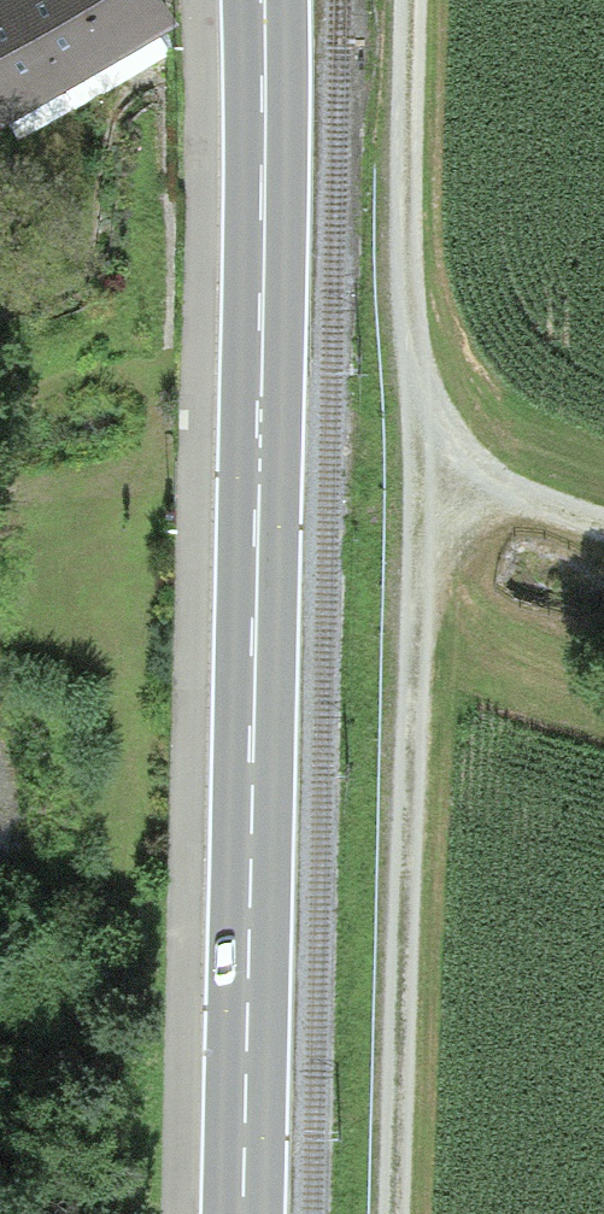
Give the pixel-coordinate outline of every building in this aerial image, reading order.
[(0,105),(174,6),(171,0),(0,0),(0,105)]
